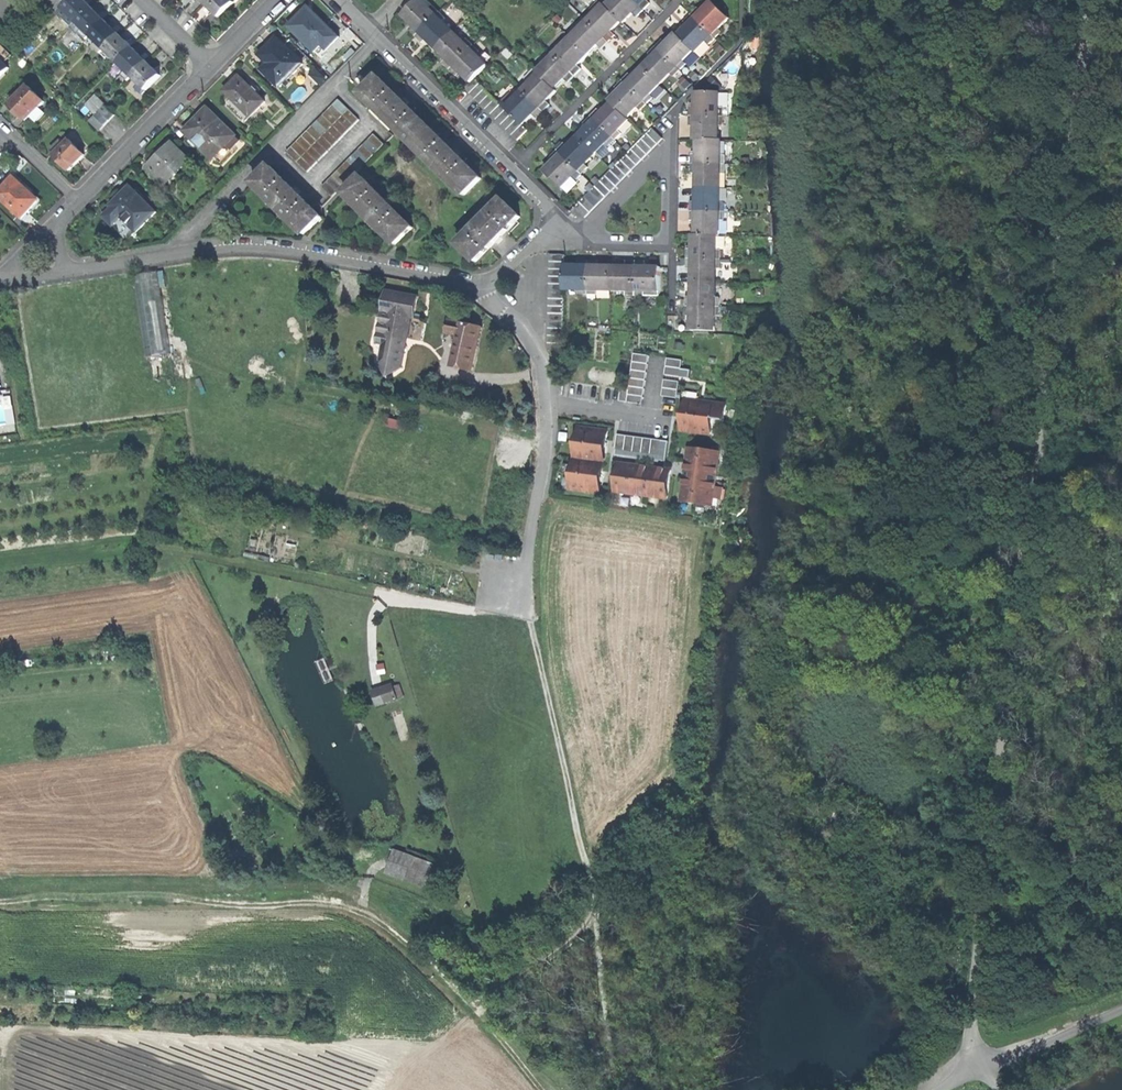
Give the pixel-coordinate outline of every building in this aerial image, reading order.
[(65,8),(57,0),(49,0),(61,12),(65,8)] [(65,8),(73,0),(57,0),(65,8)] [(79,22),(93,7),(86,0),(73,0),(65,8),(72,15),(79,22)] [(233,0),(210,0),(207,3),(214,9),(221,17),(236,3),(233,0)] [(404,15),(418,27),(422,32),(440,15),(433,8),(424,0),(419,0),(404,15)] [(608,5),(623,20),(625,22),(637,10),(642,5),(636,0),(613,0),(608,5)] [(702,13),(697,18),(714,35),(721,28),(731,17),(714,1),(702,13)] [(582,26),(572,37),(590,54),(602,41),(611,32),(623,20),(608,5),(606,2),(595,13),(582,26)] [(436,5),(433,8),(440,15),(443,12),(436,5)] [(645,9),(642,5),(637,10),(641,13),(645,9)] [(79,22),(92,35),(107,21),(100,14),(93,7),(79,22)] [(291,26),(316,51),(326,41),(336,32),(310,7),(300,17),(291,26)] [(697,9),(693,14),(697,18),(702,13),(697,9)] [(579,23),(582,26),(595,13),(592,10),(579,23)] [(448,17),(443,12),(440,15),(445,20),(448,17)] [(68,19),(75,26),(79,22),(72,15),(68,19)] [(445,20),(440,15),(422,32),(427,36),(439,48),(456,31),(445,20)] [(693,21),(681,34),(696,49),(698,51),(708,41),(714,35),(697,18),(693,21)] [(92,35),(106,49),(121,35),(114,28),(107,21),(92,35)] [(75,26),(88,39),(92,35),(79,22),(75,26)] [(413,32),(418,37),(422,32),(418,27),(413,32)] [(724,31),(721,28),(714,35),(718,38),(724,31)] [(467,41),(456,31),(439,48),(452,61),(456,65),(473,48),(467,41)] [(341,37),(336,32),(326,41),(331,46),(341,37)] [(422,41),(427,36),(422,32),(418,37),(422,41)] [(615,36),(611,32),(602,41),(606,45),(615,36)] [(666,45),(662,49),(680,66),(685,60),(696,49),(681,34),(679,32),(666,45)] [(88,39),(102,53),(106,49),(92,35),(88,39)] [(106,49),(120,63),(134,48),(127,41),(121,35),(106,49)] [(718,38),(714,35),(708,41),(711,44),(718,38)] [(562,48),(556,54),(573,71),(578,66),(590,54),(572,37),(562,48)] [(264,70),(282,86),(285,82),(288,85),(292,82),(289,79),(305,63),(279,38),(270,48),(262,55),(271,63),(264,70)] [(470,38),(467,41),(473,48),(476,45),(470,38)] [(658,45),(662,49),(666,45),(662,41),(658,45)] [(483,51),(476,45),(473,48),(480,54),(483,51)] [(559,45),(553,51),(556,54),(562,48),(559,45)] [(653,50),(657,54),(662,49),(658,45),(653,50)] [(120,63),(134,77),(149,63),(141,55),(134,48),(120,63)] [(480,54),(473,48),(456,65),(461,69),(473,82),(478,77),(490,64),(480,54)] [(102,53),(116,67),(120,63),(106,49),(102,53)] [(657,54),(645,67),(662,84),(673,73),(680,66),(662,49),(657,54)] [(546,57),(549,60),(556,54),(553,51),(546,57)] [(539,71),(541,73),(556,88),(569,75),(573,71),(556,54),(549,60),(539,71)] [(10,68),(0,57),(0,78),(10,68)] [(688,63),(685,60),(680,66),(683,69),(688,63)] [(448,65),(452,70),(456,65),(452,61),(448,65)] [(130,81),(134,77),(120,63),(116,67),(130,81)] [(141,84),(148,91),(162,76),(156,70),(149,63),(134,77),(141,84)] [(456,74),(461,69),(456,65),(452,70),(456,74)] [(582,70),(578,66),(573,71),(577,75),(582,70)] [(676,76),(683,69),(680,66),(673,73),(676,76)] [(633,79),(629,83),(646,100),(652,94),(662,84),(645,67),(633,79)] [(577,75),(573,71),(569,75),(573,79),(577,75)] [(355,78),(361,84),(367,78),(361,72),(355,78)] [(531,83),(524,90),(541,107),(546,103),(558,90),(556,88),(541,73),(531,83)] [(629,75),(625,79),(629,83),(633,79),(629,75)] [(227,91),(252,117),(267,102),(258,92),(255,89),(242,76),(234,84),(227,91)] [(382,77),(365,94),(417,145),(434,128),(408,102),(382,77)] [(508,107),(478,77),(473,82),(467,88),(519,139),(530,128),(525,124),(508,107)] [(701,89),(712,89),(716,83),(708,77),(699,87),(701,89)] [(620,83),(624,88),(629,83),(625,79),(620,83)] [(527,80),(521,87),(524,90),(531,83),(527,80)] [(612,101),(613,102),(629,118),(640,107),(646,100),(629,83),(624,88),(612,101)] [(143,95),(148,91),(141,84),(137,89),(143,95)] [(259,84),(255,89),(258,92),(263,88),(259,84)] [(21,113),(29,121),(47,102),(31,87),(13,105),(21,113)] [(514,93),(518,97),(524,90),(521,87),(514,93)] [(518,97),(508,107),(525,124),(537,112),(541,107),(524,90),(518,97)] [(698,109),(698,115),(722,115),(722,104),(722,91),(698,91),(698,109)] [(655,97),(652,94),(646,100),(649,103),(655,97)] [(289,151),(299,161),(351,110),(341,100),(289,151)] [(643,110),(649,103),(646,100),(640,107),(643,110)] [(601,114),(597,119),(614,136),(621,130),(631,119),(629,118),(613,102),(601,114)] [(550,106),(546,103),(541,107),(545,111),(550,106)] [(91,122),(101,132),(119,115),(109,105),(91,122)] [(545,111),(541,107),(537,112),(541,116),(545,111)] [(199,120),(188,131),(215,159),(217,157),(224,164),(237,151),(234,149),(242,141),(210,109),(199,120)] [(299,161),(309,171),(361,120),(351,110),(299,161)] [(597,111),(593,115),(597,119),(601,114),(597,111)] [(589,119),(593,123),(597,119),(593,115),(589,119)] [(697,138),(700,138),(722,138),(722,124),(722,115),(698,115),(697,121),(697,138)] [(593,123),(580,136),(598,153),(608,143),(614,136),(597,119),(593,123)] [(582,201),(593,212),(665,138),(654,127),(582,201)] [(457,152),(434,128),(417,145),(468,196),(485,179),(457,152)] [(624,133),(621,130),(614,136),(617,139),(624,133)] [(324,186),(334,196),(387,145),(377,134),(324,186)] [(568,148),(563,153),(581,170),(587,164),(598,153),(580,136),(568,148)] [(611,146),(617,139),(614,136),(608,143),(611,146)] [(699,155),(699,162),(723,162),(723,154),(724,138),(722,138),(700,138),(699,155)] [(55,150),(59,154),(68,145),(64,141),(55,150)] [(57,156),(72,171),(79,163),(87,155),(73,141),(68,145),(59,154),(57,156)] [(152,168),(170,185),(192,161),(175,145),(165,156),(152,168)] [(564,145),(560,150),(563,153),(568,148),(564,145)] [(547,170),(564,187),(575,177),(581,170),(563,153),(559,157),(547,170)] [(699,169),(699,186),(723,187),(723,172),(723,162),(699,162),(699,169)] [(590,167),(587,164),(581,170),(584,173),(590,167)] [(306,234),(324,217),(273,166),(255,183),(281,209),(306,234)] [(577,180),(584,173),(581,170),(575,177),(577,180)] [(24,218),(31,211),(39,202),(32,194),(33,193),(17,177),(0,195),(0,196),(24,218)] [(373,220),(399,246),(416,228),(364,177),(347,194),(373,220)] [(699,204),(699,210),(723,210),(723,201),(723,187),(699,186),(699,204)] [(116,209),(108,217),(117,226),(125,218),(140,233),(159,213),(134,187),(123,198),(114,207),(116,209)] [(462,244),(479,262),(504,237),(524,217),(507,200),(462,244)] [(699,216),(698,234),(719,234),(722,234),(723,219),(723,210),(699,210),(699,216)] [(131,241),(140,233),(125,218),(117,226),(131,241)] [(695,252),(695,258),(718,258),(718,249),(719,234),(698,234),(695,234),(695,252)] [(549,350),(563,350),(564,289),(564,264),(564,254),(550,254),(549,350)] [(694,265),(694,282),(718,282),(718,268),(718,258),(695,258),(694,265)] [(585,265),(564,264),(564,289),(581,289),(590,289),(591,265),(585,265)] [(597,265),(591,265),(590,289),(599,289),(614,290),(614,265),(597,265)] [(632,265),(614,265),(614,290),(629,290),(638,290),(638,265),(632,265)] [(645,265),(638,265),(638,290),(647,290),(662,290),(662,266),(645,265)] [(165,271),(160,272),(163,296),(169,295),(166,278),(165,271)] [(160,272),(136,276),(151,379),(154,378),(151,356),(165,354),(168,376),(159,378),(159,381),(175,379),(163,296),(160,272)] [(694,300),(694,306),(718,306),(718,296),(718,282),(694,282),(694,300)] [(420,295),(388,289),(379,342),(385,343),(382,363),(390,376),(404,366),(413,317),(417,318),(420,295)] [(694,312),(694,329),(717,329),(718,314),(718,306),(694,306),(694,312)] [(485,327),(450,319),(447,331),(463,335),(456,368),(475,372),(485,327)] [(154,378),(159,378),(168,376),(165,354),(151,356),(154,378)] [(643,404),(649,356),(634,354),(627,402),(643,404)] [(667,358),(665,375),(690,379),(691,370),(681,368),(682,361),(667,358)] [(664,380),(662,396),(678,399),(680,382),(664,380)] [(725,422),(727,405),(685,400),(681,432),(710,435),(712,421),(725,422)] [(607,453),(610,430),(578,426),(569,490),(601,495),(604,471),(608,472),(611,454),(607,453)] [(669,441),(618,434),(615,455),(667,462),(669,441)] [(688,447),(680,502),(714,507),(722,452),(688,447)] [(618,463),(614,493),(668,500),(672,470),(618,463)] [(382,687),(387,702),(405,696),(401,684),(395,686),(395,683),(382,687)] [(234,863),(248,864),(248,853),(234,853),(234,863)] [(411,880),(427,886),(435,863),(419,858),(411,880)]
